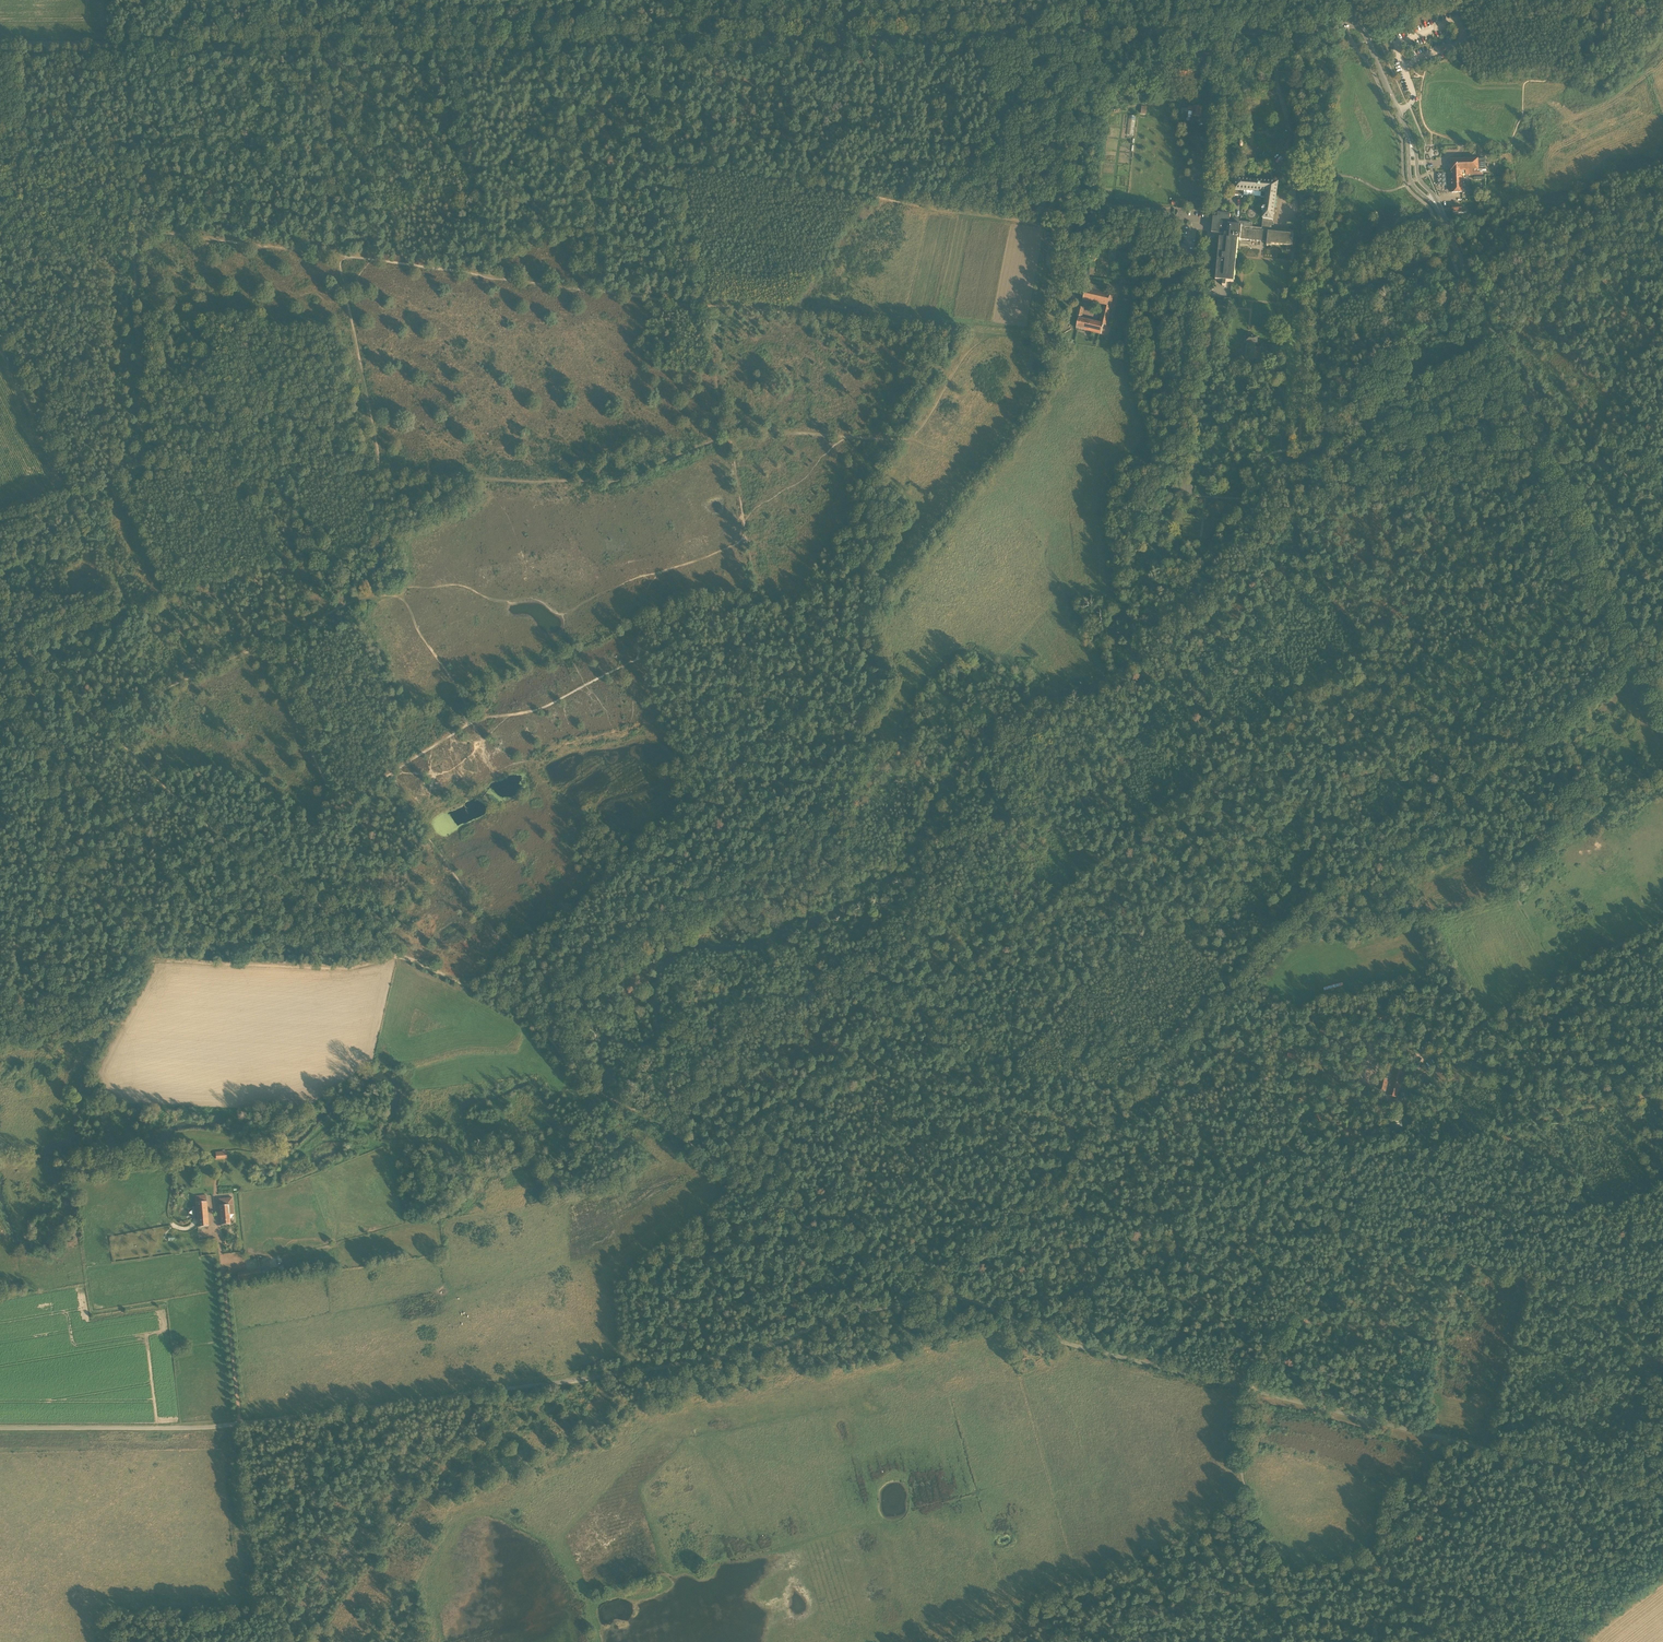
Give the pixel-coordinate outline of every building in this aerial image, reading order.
[(1181,76),(1195,75),(1195,67),(1180,68),(1181,76)] [(1188,111),(1194,111),(1193,116),(1201,117),(1202,107),(1194,107),(1189,106),(1188,111)] [(1134,135),(1135,116),(1128,115),(1127,135),(1134,135)] [(1483,175),(1482,172),(1482,170),(1486,170),(1485,159),(1450,160),(1451,171),(1452,193),(1457,192),(1467,192),(1466,175),(1474,175),(1474,180),(1481,180),(1481,175),(1483,175)] [(1272,220),(1278,183),(1236,180),(1235,190),(1236,190),(1235,195),(1244,196),(1244,192),(1261,193),(1261,197),(1266,198),(1264,208),(1262,208),(1262,210),(1264,210),(1263,219),(1262,228),(1252,227),(1253,223),(1240,221),(1239,225),(1229,224),(1230,215),(1231,215),(1231,214),(1218,213),(1217,217),(1213,217),(1212,233),(1220,234),(1221,234),(1221,238),(1220,238),(1216,280),(1223,281),(1223,286),(1225,286),(1226,281),(1234,282),(1238,239),(1267,242),(1267,246),(1271,246),(1271,245),(1286,246),(1286,250),(1290,250),(1290,246),(1292,246),(1294,234),(1293,234),(1294,231),(1270,229),(1271,220),(1272,220)] [(1050,286),(1052,278),(1044,275),(1041,283),(1050,286)] [(1109,295),(1106,294),(1091,291),(1086,290),(1083,300),(1101,305),(1103,305),(1099,323),(1079,318),(1076,328),(1101,334),(1103,325),(1107,325),(1111,307),(1108,307),(1109,305),(1107,304),(1109,295)] [(1255,344),(1252,344),(1252,342),(1257,343),(1258,337),(1246,336),(1245,342),(1250,342),(1250,344),(1247,343),(1245,360),(1254,361),(1255,344)] [(1326,1035),(1330,1030),(1324,1026),(1320,1030),(1326,1035)] [(1397,1097),(1403,1071),(1395,1069),(1394,1073),(1393,1073),(1392,1078),(1393,1078),(1388,1095),(1397,1097)] [(1324,1122),(1320,1114),(1314,1117),(1318,1125),(1324,1122)] [(1402,1117),(1388,1120),(1391,1130),(1404,1127),(1402,1117)] [(1349,1136),(1354,1132),(1348,1127),(1344,1131),(1349,1136)] [(230,1198),(227,1198),(219,1199),(221,1225),(229,1224),(228,1214),(233,1214),(232,1198),(230,1198)] [(208,1226),(206,1202),(195,1203),(197,1227),(208,1226)] [(240,1282),(247,1281),(262,1279),(262,1278),(261,1270),(261,1269),(238,1273),(240,1282)]
